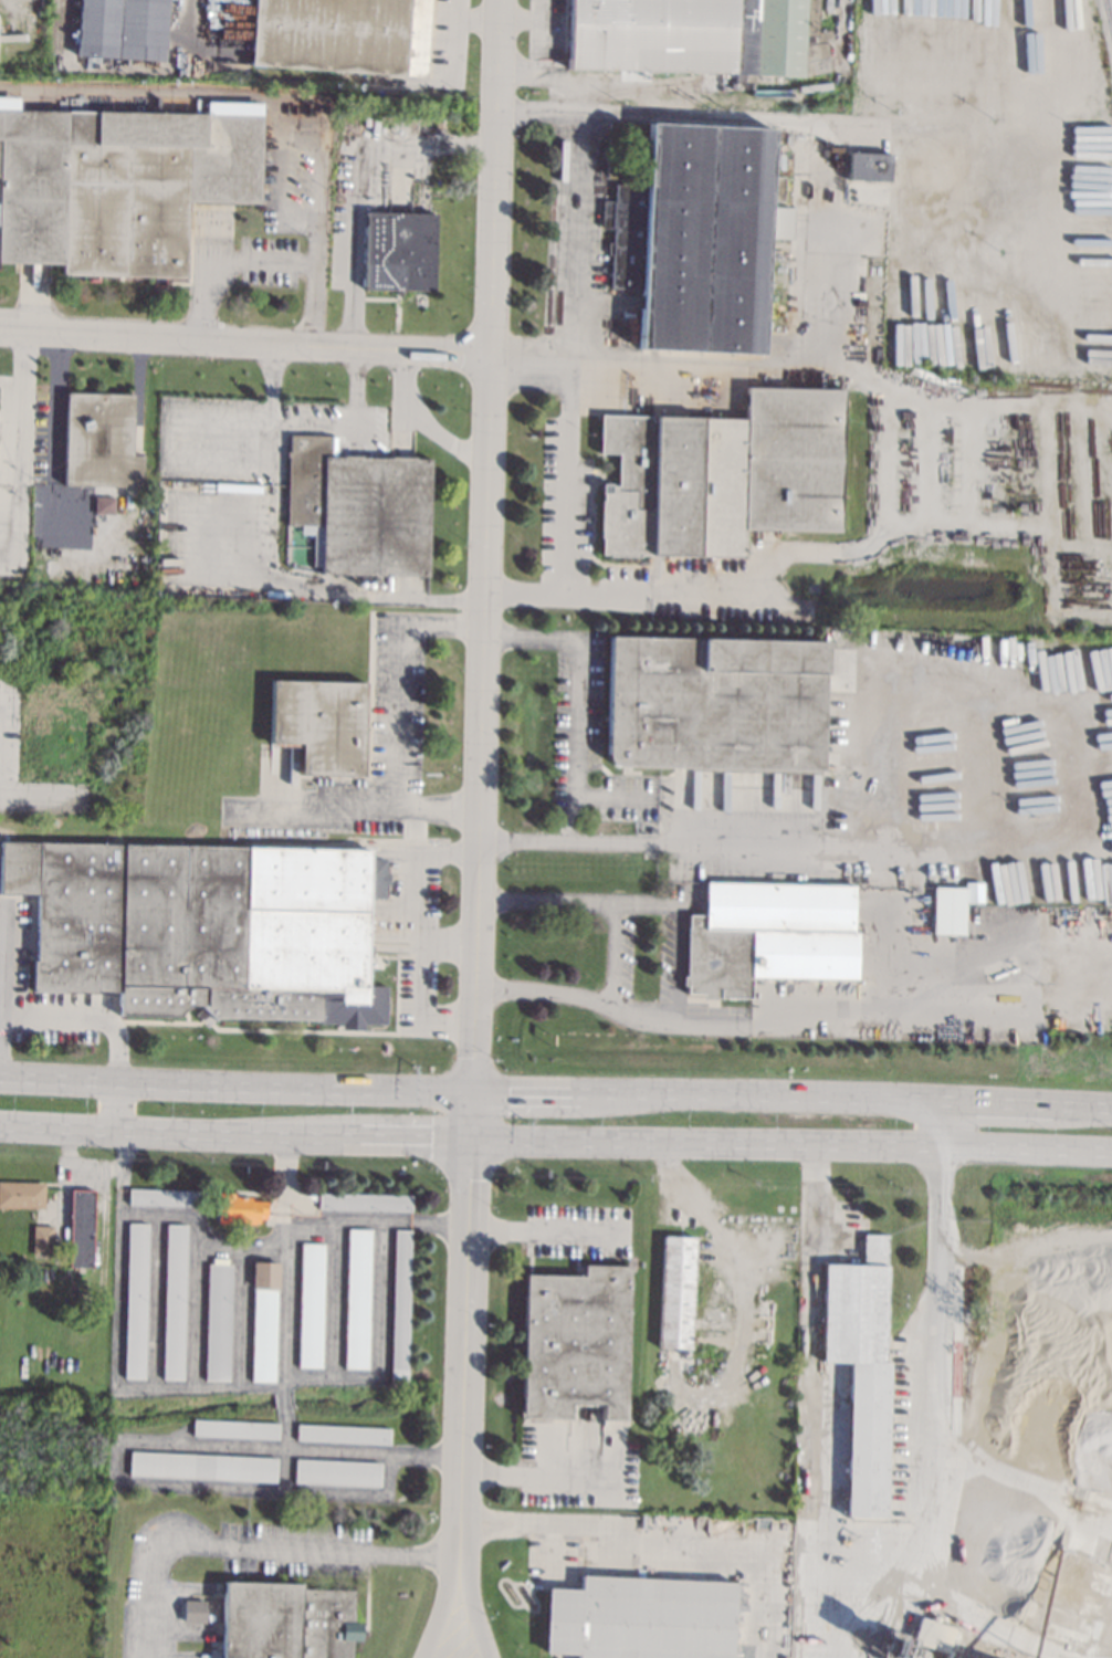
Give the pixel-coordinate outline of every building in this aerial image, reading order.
[(75,54),(79,0),(166,0),(161,61),(75,54)] [(250,64),(255,0),(430,0),(424,76),(250,64)] [(568,69),(570,0),(817,0),(816,31),(830,29),(832,40),(823,42),(830,71),(805,75),(770,74),(770,82),(734,81),(734,73),(568,69)] [(826,102),(815,102),(814,91),(825,90),(826,102)] [(62,263),(0,262),(0,110),(65,112),(65,111),(262,116),(259,206),(187,203),(186,276),(165,276),(165,286),(151,285),(151,275),(98,274),(97,282),(86,281),(86,274),(62,273),(62,263)] [(773,128),(770,175),(784,176),(783,201),(769,200),(768,206),(791,207),(789,240),(767,239),(760,354),(637,348),(640,288),(609,287),(611,253),(607,253),(608,241),(611,241),(612,228),(600,227),(601,200),(613,201),(615,182),(646,185),(649,122),(773,128)] [(891,153),(889,182),(848,180),(849,150),(891,153)] [(381,212),(436,213),(433,291),(403,290),(401,293),(396,293),(395,290),(364,288),(366,211),(376,211),(376,206),(381,206),(381,212)] [(843,531),(745,529),(745,556),(651,554),(652,510),(634,508),(634,491),(617,490),(617,453),(599,453),(599,416),(744,418),(745,386),(846,388),(843,531)] [(133,392),(130,454),(141,454),(141,486),(64,484),(66,391),(133,392)] [(329,457),(430,459),(428,576),(322,573),(322,565),(313,565),(313,533),(301,533),(301,524),(286,524),(289,455),(286,455),(286,451),(290,451),(291,434),(331,436),(329,457)] [(114,514),(94,514),(94,496),(114,496),(114,514)] [(153,547),(150,553),(141,549),(143,544),(153,547)] [(822,770),(615,766),(608,762),(606,757),(609,636),(826,640),(822,770)] [(365,682),(363,775),(300,774),(301,746),(270,745),(272,680),(365,682)] [(368,859),(385,859),(385,872),(389,872),(388,884),(385,884),(385,899),(367,898),(366,985),(387,986),(386,1024),(364,1024),(364,1029),(340,1029),(340,1024),(318,1022),(318,1019),(216,1018),(207,1026),(193,1014),(203,1006),(189,1005),(178,1017),(117,1015),(118,991),(32,989),(32,959),(35,959),(38,856),(7,854),(8,841),(368,849),(368,859)] [(853,884),(852,932),(857,932),(856,979),(749,976),(749,998),(720,997),(720,998),(701,998),(701,993),(685,993),(685,985),(681,985),(682,975),(685,975),(688,914),(703,914),(704,881),(853,884)] [(965,903),(983,904),(983,883),(965,883),(965,903)] [(966,888),(964,935),(932,934),(933,886),(966,888)] [(42,1208),(0,1206),(0,1182),(43,1183),(42,1208)] [(204,1206),(127,1204),(128,1188),(204,1190),(204,1206)] [(92,1189),(90,1267),(67,1267),(70,1189),(92,1189)] [(232,1197),(249,1197),(249,1200),(264,1201),(264,1214),(258,1214),(258,1221),(253,1221),(253,1222),(240,1222),(240,1220),(231,1220),(231,1222),(218,1222),(218,1193),(232,1193),(232,1197)] [(410,1195),(410,1210),(317,1208),(317,1193),(410,1195)] [(144,1378),(124,1377),(127,1222),(147,1224),(144,1378)] [(186,1225),(181,1379),(161,1378),(166,1224),(186,1225)] [(51,1255),(31,1255),(32,1225),(51,1226),(51,1255)] [(370,1228),(366,1368),(343,1368),(347,1228),(370,1228)] [(406,1385),(390,1384),(394,1229),(409,1230),(406,1385)] [(883,1362),(888,1362),(884,1517),(845,1517),(848,1362),(820,1361),(823,1265),(862,1265),(862,1235),(887,1235),(883,1362)] [(694,1238),(690,1349),(658,1347),(662,1237),(694,1238)] [(322,1368),(298,1367),(300,1242),(323,1242),(322,1368)] [(1015,1258),(1015,1266),(984,1263),(985,1255),(1015,1258)] [(277,1261),(273,1382),(248,1382),(252,1260),(277,1261)] [(228,1379),(203,1378),(207,1263),(230,1265),(228,1379)] [(626,1420),(601,1419),(602,1403),(569,1403),(569,1418),(521,1417),(524,1273),(583,1274),(583,1265),(629,1266),(626,1420)] [(1019,1300),(1018,1309),(995,1305),(996,1297),(1019,1300)] [(276,1423),(276,1438),(191,1435),(192,1419),(276,1423)] [(389,1428),(388,1444),(295,1439),(296,1424),(389,1428)] [(275,1458),(274,1482),(128,1473),(129,1450),(275,1458)] [(379,1462),(378,1487),(293,1482),(294,1458),(379,1462)] [(734,1582),(730,1657),(577,1657),(577,1652),(544,1651),(546,1587),(579,1589),(580,1575),(734,1582)] [(353,1589),(351,1657),(221,1657),(223,1581),(300,1583),(300,1588),(353,1589)] [(182,1622),(205,1623),(205,1601),(182,1600),(182,1622)] [(953,1628),(945,1654),(911,1643),(919,1617),(953,1628)]
